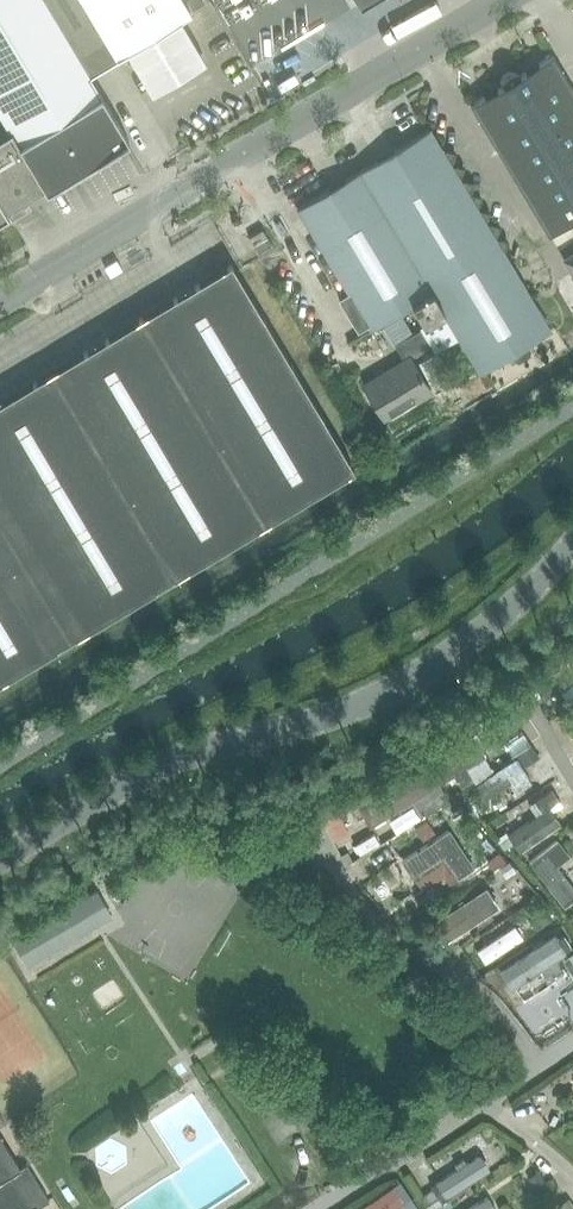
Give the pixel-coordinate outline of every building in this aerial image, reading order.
[(8,214),(4,207),(22,197),(24,199),(44,188),(46,191),(128,141),(89,76),(127,53),(152,94),(206,61),(181,20),(191,14),(183,0),(0,0),(0,112),(9,128),(0,133),(0,219),(8,214)] [(572,220),(572,89),(552,55),(471,104),(549,234),(572,220)] [(480,373),(551,330),(430,128),(298,207),(371,329),(412,305),(424,325),(444,313),(480,373)] [(258,252),(272,244),(263,228),(249,237),(258,252)] [(564,259),(572,274),(572,253),(564,259)] [(355,469),(232,263),(0,402),(0,682),(355,469)] [(411,358),(431,345),(421,329),(395,345),(404,360),(364,384),(385,419),(431,391),(411,358)] [(556,688),(566,707),(572,703),(572,679),(556,688)] [(539,688),(545,700),(555,694),(549,683),(539,688)] [(537,809),(557,798),(552,788),(532,800),(537,809)] [(558,860),(569,852),(558,836),(529,856),(560,900),(572,891),(572,881),(558,860)] [(496,872),(504,888),(520,880),(513,865),(496,872)] [(449,944),(502,907),(485,883),(432,920),(449,944)] [(97,891),(17,938),(31,962),(111,915),(97,891)] [(515,922),(474,945),(482,959),(523,937),(515,922)] [(553,934),(498,969),(514,993),(569,958),(553,934)] [(38,1208),(50,1200),(27,1163),(20,1168),(0,1135),(0,1208),(38,1208)] [(444,1193),(487,1169),(479,1155),(436,1179),(444,1193)] [(442,1204),(433,1189),(420,1197),(428,1208),(435,1208),(442,1204)] [(465,1208),(494,1208),(497,1207),(487,1193),(465,1208)]
